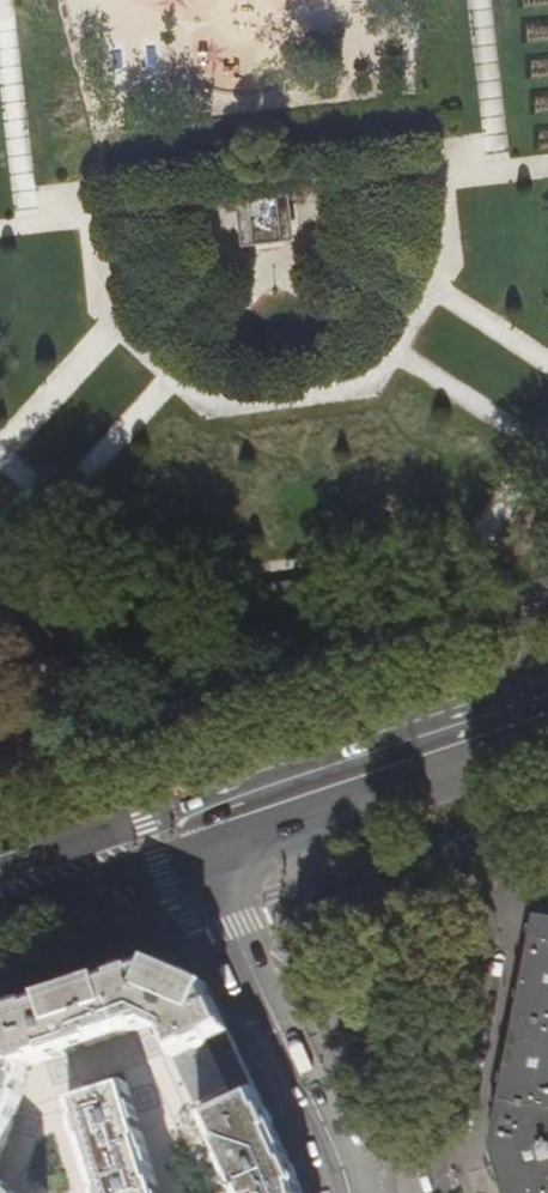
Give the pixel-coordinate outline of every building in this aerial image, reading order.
[(238,232),(259,246),(283,244),(299,224),(297,197),(307,195),(311,189),(311,182),(305,178),(294,179),(294,178),(292,178),(293,188),(236,195),(235,185),(233,185),(233,187),(222,188),(217,194),(218,201),(224,205),(234,204),(238,232)] [(538,919),(529,966),(524,991),(520,1014),(514,1042),(512,1054),(501,1052),(500,1068),(509,1070),(507,1080),(502,1108),(494,1149),(497,1157),(507,1192),(547,1192),(547,920),(538,919)] [(1,1159),(18,1115),(25,1090),(29,1066),(148,1026),(165,1033),(197,1105),(202,1103),(208,1116),(203,1118),(238,1192),(301,1192),(299,1184),(295,1175),(254,1088),(217,1007),(207,986),(152,962),(125,971),(62,992),(3,1012),(0,1013),(0,1160),(1,1159)] [(99,1192),(161,1192),(130,1087),(72,1102),(99,1192)] [(0,1179),(0,1192),(14,1192),(0,1179)]
